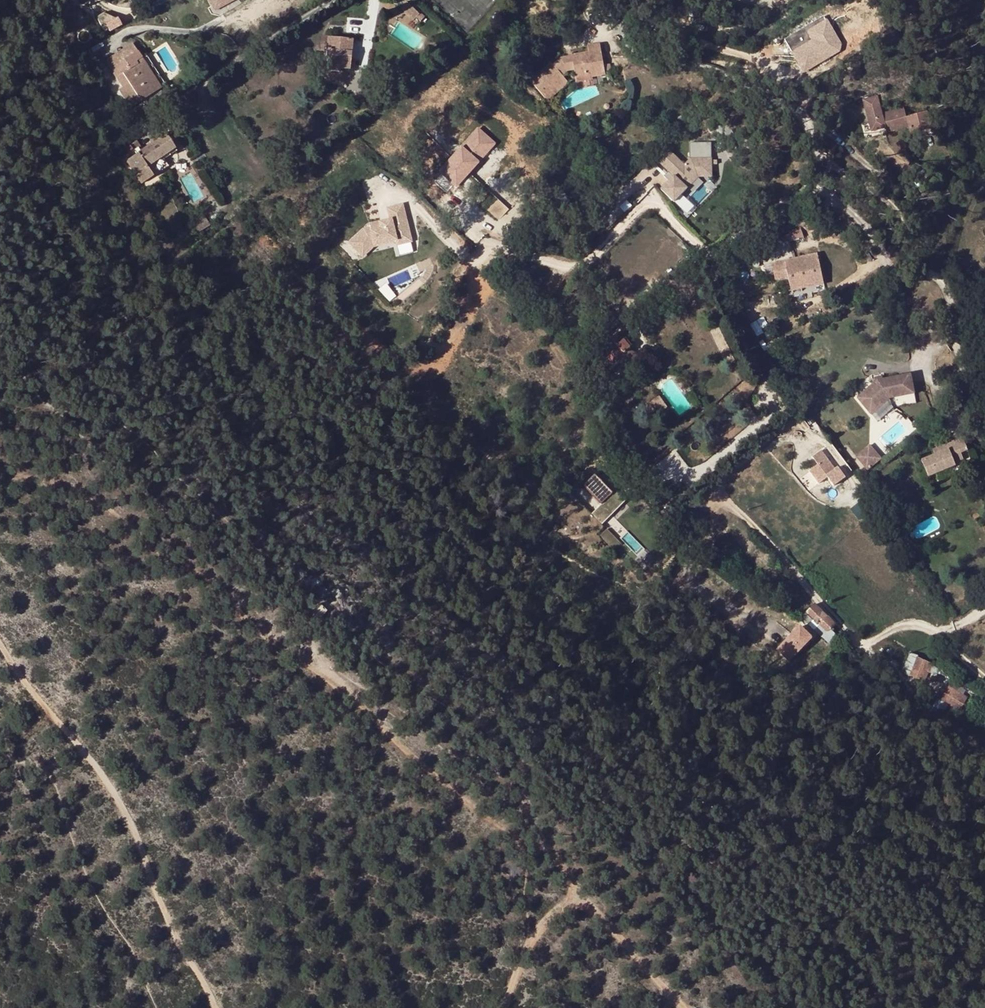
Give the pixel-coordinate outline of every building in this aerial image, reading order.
[(407,2),(400,8),(413,21),(419,14),(407,2)] [(116,16),(105,22),(109,30),(121,24),(116,16)] [(656,32),(648,22),(636,31),(644,41),(656,32)] [(839,51),(841,44),(827,22),(808,33),(813,41),(792,54),(801,69),(805,66),(807,70),(839,51)] [(346,59),(348,39),(328,37),(326,59),(328,59),(327,72),(339,73),(339,69),(349,70),(350,59),(346,59)] [(62,43),(53,45),(56,53),(64,51),(62,43)] [(106,61),(110,68),(116,65),(137,51),(132,44),(106,61)] [(530,79),(543,96),(551,90),(556,87),(565,80),(562,75),(567,71),(573,70),(575,79),(592,76),(592,74),(604,72),(600,46),(587,48),(588,54),(589,56),(572,59),(572,57),(560,59),(553,64),(551,63),(530,79)] [(121,74),(116,77),(122,87),(119,89),(130,108),(165,85),(159,75),(154,78),(148,81),(141,70),(147,67),(140,57),(137,51),(116,65),(121,74)] [(154,78),(159,75),(145,54),(140,57),(147,67),(154,78)] [(116,65),(110,68),(116,77),(121,74),(116,65)] [(154,78),(147,67),(141,70),(148,81),(154,78)] [(556,87),(558,90),(568,84),(565,80),(556,87)] [(953,86),(944,86),(944,97),(952,97),(953,86)] [(551,90),(543,96),(546,100),(554,94),(551,90)] [(888,133),(910,127),(907,117),(904,108),(883,114),(877,96),(863,101),(872,133),(887,128),(888,133)] [(927,111),(907,117),(912,134),(932,128),(927,111)] [(477,129),(439,172),(456,187),(494,144),(477,129)] [(143,150),(139,153),(128,160),(143,183),(154,176),(148,167),(175,149),(167,136),(143,150)] [(662,191),(675,202),(686,189),(683,186),(695,173),(711,172),(711,160),(691,160),(685,167),(674,157),(664,167),(675,177),(662,191)] [(686,189),(697,178),(712,177),(711,172),(695,173),(683,186),(686,189)] [(506,210),(496,198),(483,209),(493,221),(506,210)] [(410,241),(401,206),(388,209),(390,221),(369,226),(370,229),(362,231),(350,243),(363,256),(372,247),(374,246),(374,245),(395,240),(396,245),(410,241)] [(203,212),(191,220),(199,233),(211,225),(203,212)] [(809,224),(799,226),(802,238),(812,236),(809,224)] [(788,229),(788,231),(791,241),(802,238),(799,226),(788,229)] [(791,241),(788,231),(777,234),(780,244),(791,241)] [(800,281),(821,277),(816,254),(772,264),(775,280),(786,277),(790,291),(801,289),(800,281)] [(822,284),(821,277),(800,281),(801,289),(822,284)] [(612,342),(594,357),(616,360),(618,361),(623,367),(636,356),(629,347),(631,346),(625,339),(623,340),(617,333),(609,339),(612,342)] [(616,360),(594,357),(605,372),(618,361),(616,360)] [(879,382),(860,398),(871,412),(888,398),(913,393),(910,378),(879,382)] [(921,461),(928,478),(956,467),(955,464),(964,461),(961,455),(968,452),(963,439),(933,451),(935,456),(921,461)] [(872,443),(859,454),(869,468),(883,457),(872,443)] [(834,470),(820,453),(814,458),(835,484),(844,477),(837,468),(834,470)] [(592,514),(600,523),(624,499),(598,473),(596,476),(595,475),(583,486),(601,504),(592,514)] [(624,499),(600,523),(602,525),(626,501),(624,499)] [(621,543),(607,529),(599,537),(612,551),(621,543)] [(821,612),(814,605),(802,618),(832,647),(836,642),(833,639),(836,636),(832,632),(834,630),(832,628),(835,625),(827,618),(821,623),(816,617),(821,612)] [(827,618),(821,612),(816,617),(821,623),(827,618)] [(975,628),(959,620),(956,625),(961,627),(962,625),(973,631),(975,628)] [(800,635),(787,624),(777,637),(791,647),(800,635)] [(915,657),(907,677),(922,684),(930,664),(932,665),(940,652),(933,648),(925,662),(915,657)] [(900,674),(907,677),(915,657),(909,654),(900,674)] [(862,676),(850,668),(846,673),(860,682),(861,681),(863,682),(865,680),(861,677),(862,676)] [(950,677),(946,684),(956,691),(961,684),(950,677)] [(956,691),(946,684),(938,697),(959,711),(967,698),(956,691)] [(959,711),(938,697),(932,706),(940,710),(954,719),(959,711)] [(932,706),(930,704),(925,711),(935,718),(940,710),(932,706)]
